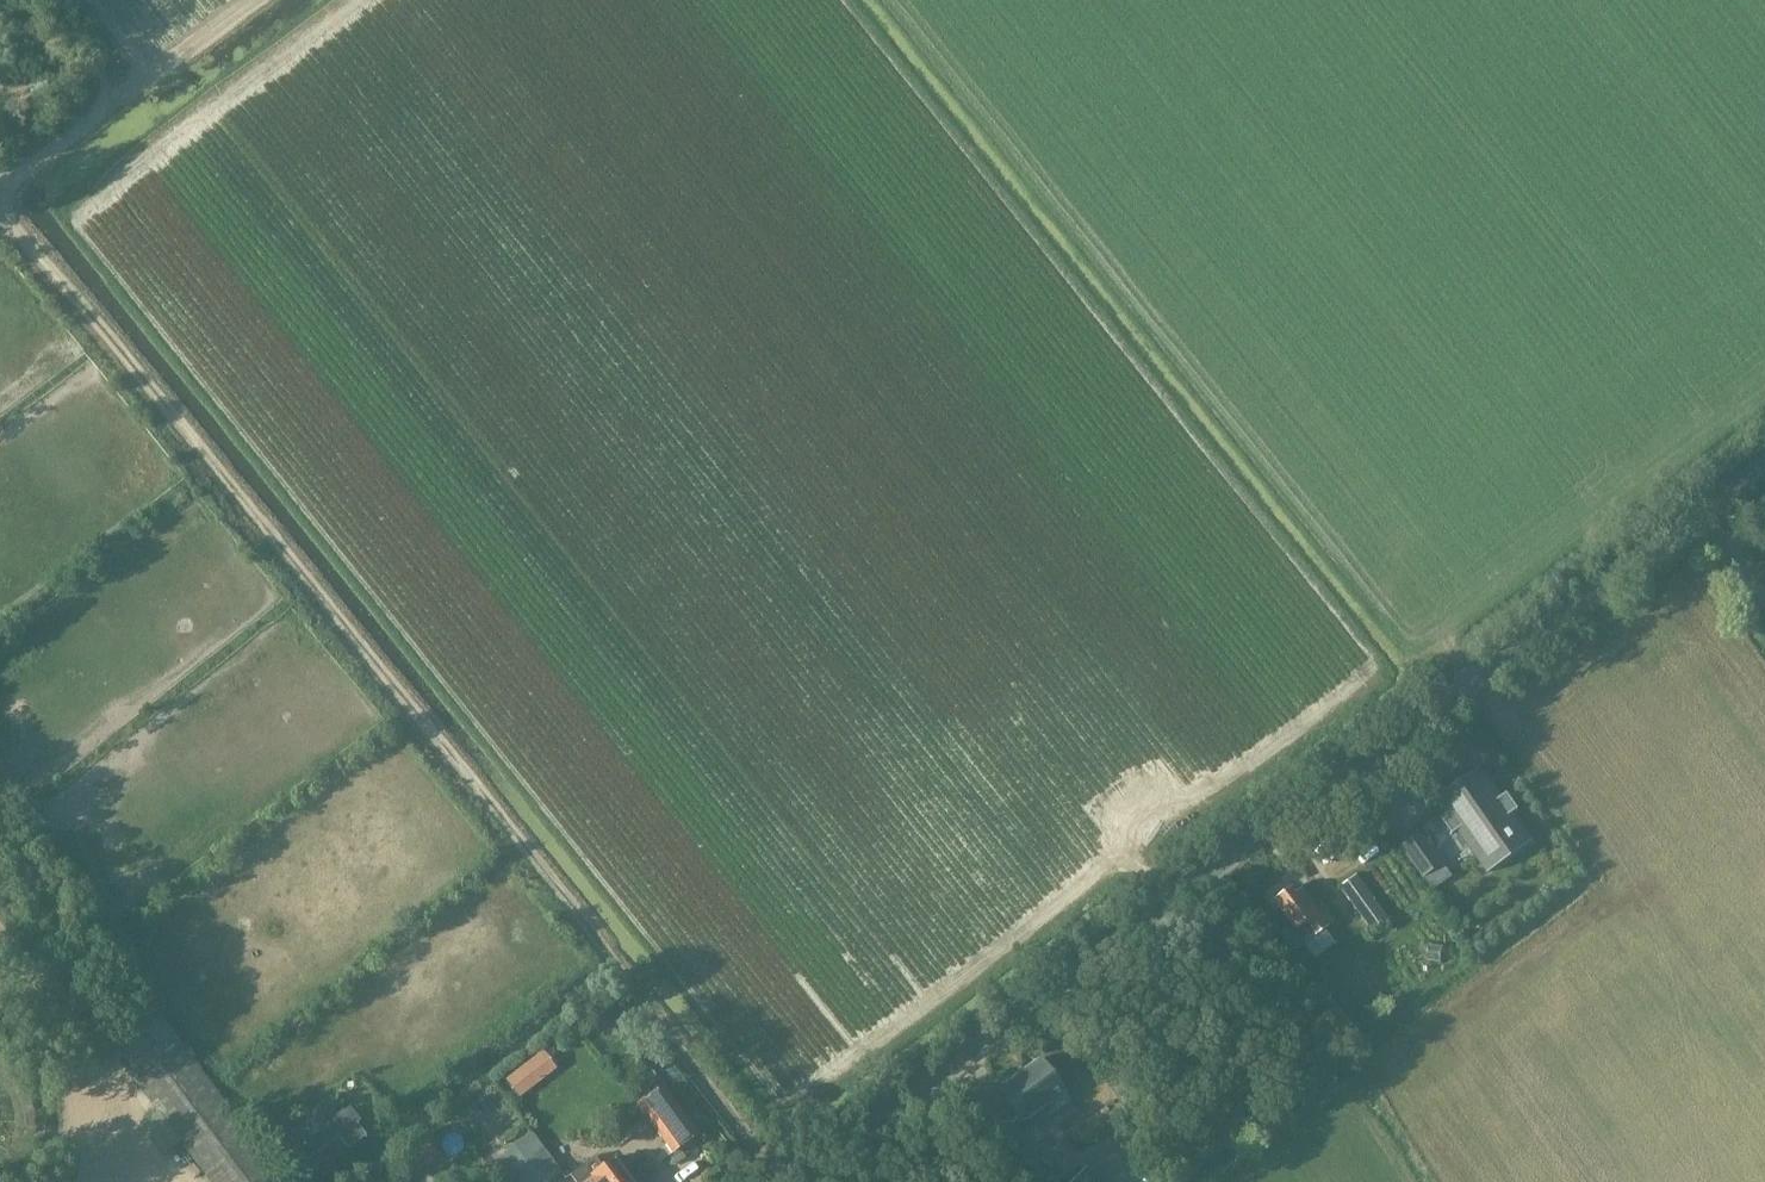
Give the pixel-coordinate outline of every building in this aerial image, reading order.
[(1481,761),(1437,794),(1448,810),(1443,813),(1455,829),(1460,825),(1480,852),(1524,818),(1514,805),(1518,801),(1507,786),(1502,789),(1481,761)] [(1363,812),(1333,833),(1347,854),(1377,833),(1363,812)] [(1402,842),(1425,873),(1444,858),(1421,828),(1402,842)] [(1354,874),(1338,886),(1368,928),(1384,917),(1354,874)] [(1291,929),(1281,937),(1292,952),(1327,925),(1300,887),(1294,891),(1290,886),(1270,899),(1291,929)] [(150,1106),(211,1181),(262,1181),(278,1170),(198,1069),(156,1017),(108,1055),(150,1107),(150,1106)] [(542,1052),(504,1081),(517,1098),(555,1069),(542,1052)] [(1039,1058),(997,1089),(1023,1123),(1064,1092),(1039,1058)] [(662,1084),(635,1104),(671,1154),(698,1135),(662,1084)] [(560,1171),(531,1132),(494,1160),(510,1181),(547,1181),(560,1171)] [(614,1157),(602,1166),(594,1155),(569,1173),(575,1181),(631,1181),(614,1157)] [(1085,1166),(1069,1181),(1101,1181),(1085,1166)]
